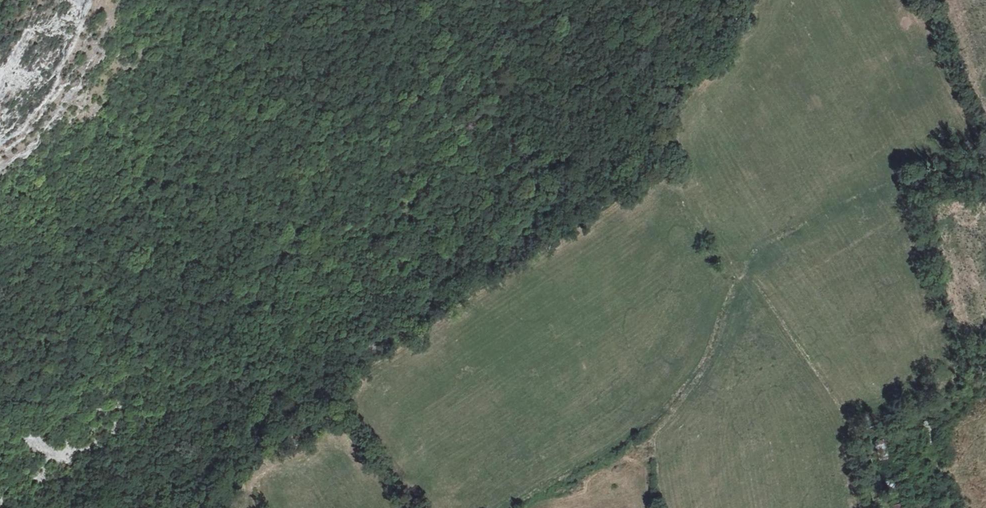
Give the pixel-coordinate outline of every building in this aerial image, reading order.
[(932,420),(925,422),(929,444),(936,442),(932,420)]
